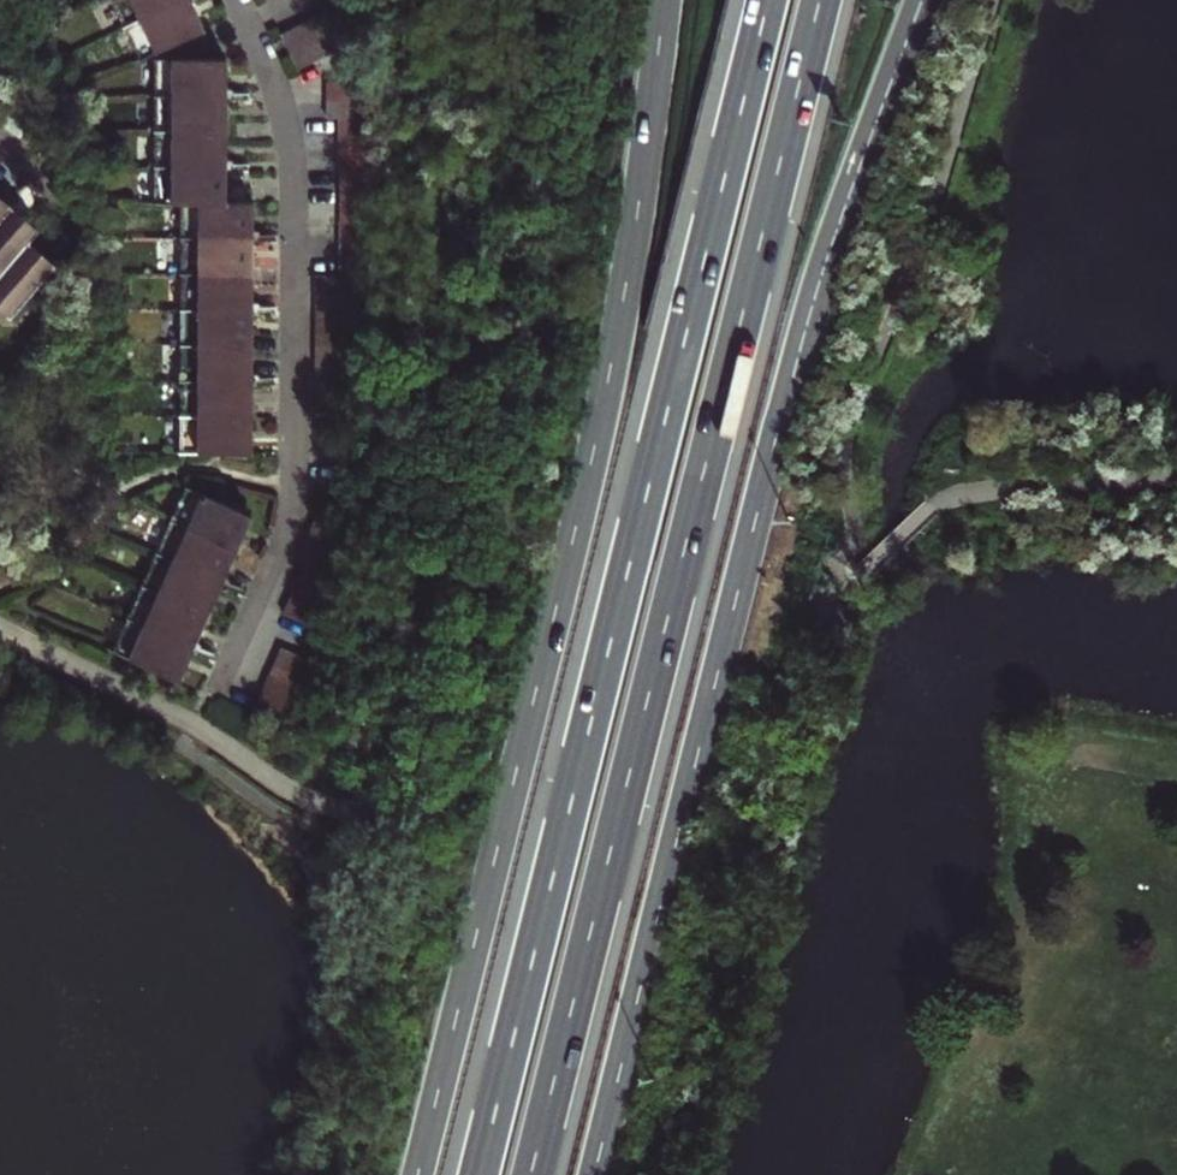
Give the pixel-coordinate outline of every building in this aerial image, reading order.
[(127,23),(173,0),(116,0),(127,23)] [(127,23),(141,54),(206,22),(201,11),(195,0),(173,0),(127,23)] [(330,6),(315,13),(330,46),(345,39),(330,6)] [(315,13),(300,19),(317,53),(330,46),(315,13)] [(317,53),(300,19),(282,28),(298,62),(317,53)] [(228,52),(155,52),(155,90),(228,90),(228,86),(228,61),(228,52)] [(367,75),(331,75),(331,94),(366,93),(367,75)] [(155,125),(228,125),(228,113),(228,94),(228,90),(155,90),(155,125)] [(366,111),(366,93),(331,94),(331,111),(343,111),(366,111)] [(343,111),(343,130),(380,130),(380,111),(366,111),(343,111)] [(155,161),(228,162),(228,157),(228,136),(228,125),(155,125),(155,161)] [(380,130),(343,130),(343,146),(380,145),(380,130)] [(343,146),(343,164),(380,164),(380,145),(343,146)] [(228,162),(155,161),(155,197),(182,197),(228,197),(228,194),(228,186),(228,166),(228,162)] [(380,164),(343,164),(343,182),(380,182),(380,164)] [(14,201),(0,188),(0,217),(14,201)] [(182,232),(254,232),(254,228),(254,204),(254,194),(228,194),(228,197),(182,197),(182,232)] [(31,234),(32,235),(42,224),(14,201),(0,217),(0,270),(31,234)] [(182,269),(254,269),(254,254),(254,236),(254,232),(182,232),(182,269)] [(0,270),(0,301),(12,311),(58,258),(32,235),(31,234),(0,270)] [(254,279),(254,269),(182,269),(182,304),(254,304),(254,299),(254,279)] [(254,304),(182,304),(181,338),(254,338),(254,327),(254,310),(254,304)] [(181,374),(254,375),(254,371),(254,352),(254,338),(181,338),(181,374)] [(254,375),(181,374),(181,410),(254,410),(254,397),(254,379),(254,375)] [(254,429),(254,410),(181,410),(181,446),(242,446),(254,446),(254,429)] [(187,479),(172,514),(238,544),(245,526),(253,509),(235,501),(187,479)] [(238,544),(172,514),(158,546),(223,575),(225,570),(226,569),(233,554),(238,544)] [(222,579),(223,575),(158,546),(143,579),(208,609),(213,597),(221,581),(222,579)] [(129,611),(194,640),(196,637),(197,635),(201,624),(208,609),(143,579),(129,611)] [(114,644),(179,673),(184,662),(191,647),(192,646),(194,640),(129,611),(114,644)] [(283,640),(275,657),(311,673),(318,657),(283,640)] [(268,673),(304,689),(311,673),(275,657),(268,673)] [(297,707),(304,689),(268,673),(260,691),(297,707)] [(297,707),(260,691),(254,705),(291,721),(297,707)]
